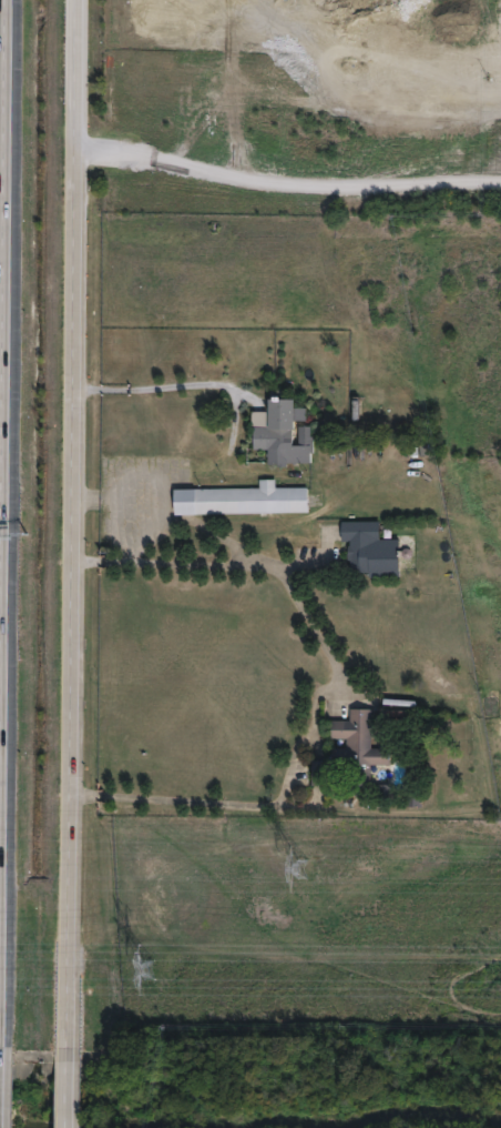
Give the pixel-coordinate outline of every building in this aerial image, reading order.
[(288,397),(288,399),(300,400),(300,430),(298,430),(297,450),(258,450),(258,427),(255,427),(255,412),(275,412),(275,400),(283,400),(283,397),(288,397)] [(278,480),(278,489),(311,487),(311,513),(192,515),(191,515),(180,515),(180,490),(192,490),(263,489),(263,480),(278,480)] [(384,522),(384,540),(405,540),(405,578),(375,578),(375,574),(356,574),(356,561),(352,561),(352,542),(346,542),(346,522),(384,522)] [(375,717),(375,749),(395,749),(395,765),(375,765),(374,788),(351,788),(351,774),(330,774),(330,786),(326,786),(315,786),(315,785),(315,762),(319,762),(334,762),(336,762),(336,749),(349,749),(349,739),(335,739),(335,722),(352,722),(352,709),(375,709),(375,717)]
